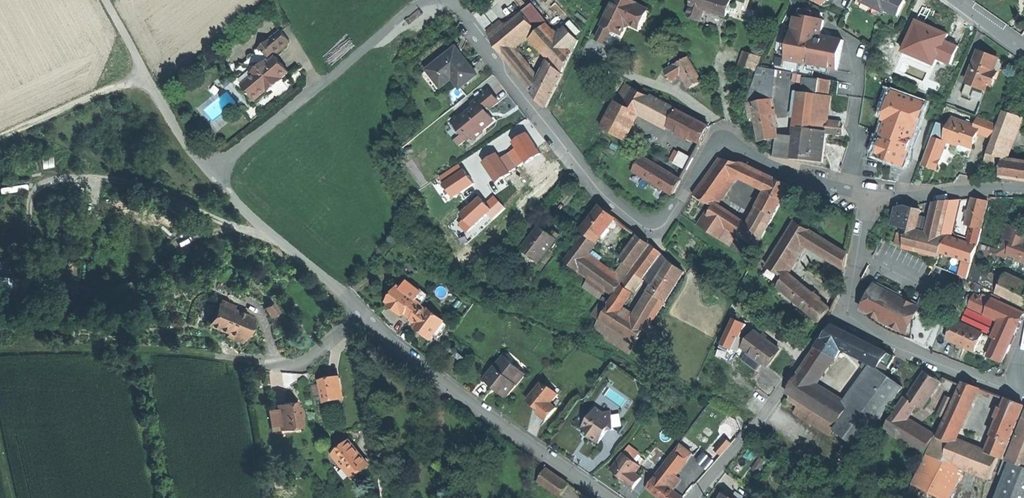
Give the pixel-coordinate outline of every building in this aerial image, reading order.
[(620,36),(624,28),(623,26),(629,24),(630,26),(637,29),(646,11),(634,5),(635,5),(625,0),(614,0),(612,5),(611,4),(604,17),(605,18),(601,27),(602,28),(611,31),(619,35),(620,36)] [(730,0),(729,0),(692,0),(686,18),(699,22),(702,10),(713,13),(725,17),(730,0)] [(778,27),(833,36),(847,6),(817,0),(791,0),(778,27)] [(870,6),(860,1),(861,0),(855,0),(854,4),(868,11),(870,6)] [(860,1),(870,6),(882,11),(883,9),(896,15),(903,0),(861,0),(860,1)] [(519,78),(533,96),(538,86),(511,52),(528,38),(552,62),(550,65),(561,76),(577,43),(565,29),(554,39),(529,10),(501,33),(490,42),(519,78)] [(571,19),(567,24),(577,34),(581,30),(571,19)] [(921,59),(923,54),(913,50),(921,31),(925,32),(928,26),(929,22),(921,19),(907,53),(921,59)] [(934,28),(928,26),(925,32),(921,31),(913,50),(923,54),(935,59),(936,57),(950,62),(957,45),(943,40),(945,36),(940,35),(941,31),(934,28)] [(485,36),(490,42),(501,33),(496,27),(485,36)] [(764,54),(821,63),(833,36),(778,27),(764,54)] [(604,45),(611,31),(602,28),(596,41),(604,45)] [(259,61),(261,64),(267,59),(269,62),(276,57),(290,45),(278,30),(240,61),(245,67),(248,64),(251,68),(259,61)] [(613,49),(619,35),(611,31),(604,45),(613,49)] [(422,75),(436,94),(455,80),(461,88),(478,75),(467,62),(457,48),(422,75)] [(988,53),(978,49),(967,78),(987,86),(988,83),(992,84),(995,75),(992,73),(993,69),(998,56),(988,53)] [(744,52),(738,67),(755,72),(760,57),(744,52)] [(275,86),(284,79),(282,76),(288,72),(276,57),(269,62),(267,59),(261,64),(251,73),(254,76),(243,85),(254,99),(267,90),(268,92),(275,86)] [(756,73),(747,104),(771,100),(770,76),(772,76),(774,59),(763,58),(758,74),(756,73)] [(687,59),(664,72),(669,82),(679,76),(688,90),(695,86),(701,83),(687,59)] [(533,96),(546,110),(562,76),(561,76),(550,65),(549,64),(538,86),(533,96)] [(729,94),(746,100),(755,72),(738,67),(729,94)] [(808,67),(806,78),(819,80),(820,69),(820,68),(808,67)] [(819,80),(817,95),(827,96),(830,71),(820,69),(819,80)] [(804,78),(802,93),(817,95),(819,80),(806,78),(804,78)] [(986,89),(987,86),(967,78),(966,82),(986,89)] [(981,100),(986,89),(966,82),(962,93),(981,100)] [(625,86),(615,103),(621,106),(631,89),(625,86)] [(642,114),(668,128),(677,112),(677,111),(651,97),(649,99),(631,89),(621,106),(615,103),(602,130),(624,142),(638,114),(641,116),(642,114)] [(496,98),(490,91),(480,99),(479,98),(471,104),(474,108),(471,110),(473,111),(465,117),(464,133),(462,134),(467,141),(473,136),(476,141),(485,134),(485,129),(493,122),(487,114),(500,104),(496,98)] [(925,103),(891,91),(887,105),(889,105),(883,120),(885,121),(880,135),(882,136),(875,156),(889,161),(890,158),(896,160),(904,163),(913,138),(912,137),(914,131),(915,131),(925,103)] [(802,93),(798,133),(813,134),(814,134),(814,130),(815,124),(815,123),(814,123),(817,95),(802,93)] [(827,96),(817,95),(814,123),(815,123),(815,124),(826,125),(827,121),(829,96),(827,96)] [(771,100),(747,104),(749,119),(756,118),(760,142),(777,138),(778,138),(778,136),(771,100)] [(1004,157),(1019,114),(1002,108),(997,123),(992,136),(983,162),(1001,167),(1000,174),(1019,177),(1023,177),(1023,159),(1004,157)] [(668,128),(700,145),(705,136),(709,128),(677,112),(668,128)] [(977,131),(992,136),(997,123),(978,116),(975,126),(952,118),(949,126),(949,127),(950,127),(945,140),(946,140),(957,144),(958,141),(964,143),(971,146),(977,131)] [(456,124),(464,133),(465,117),(456,124)] [(827,121),(826,125),(826,131),(826,132),(841,134),(842,124),(839,122),(827,121)] [(936,169),(946,140),(945,140),(950,127),(949,127),(949,126),(937,122),(922,164),(936,169)] [(810,161),(822,162),(826,132),(826,131),(814,130),(814,134),(813,134),(810,161)] [(803,160),(810,161),(813,134),(798,133),(797,139),(795,159),(803,160)] [(797,139),(778,136),(778,138),(777,138),(775,155),(795,159),(797,139)] [(673,196),(681,182),(670,175),(644,159),(643,161),(624,145),(616,157),(634,173),(629,180),(648,192),(652,184),(673,196)] [(675,166),(686,171),(693,159),(681,154),(675,166)] [(757,248),(774,216),(760,208),(748,229),(715,207),(738,176),(769,191),(775,179),(762,173),(745,165),(721,160),(696,196),(711,206),(698,226),(720,241),(728,229),(737,235),(757,248)] [(681,182),(686,171),(675,166),(670,175),(681,182)] [(789,187),(775,179),(769,191),(760,208),(774,216),(789,187)] [(467,218),(461,223),(469,231),(490,212),(495,217),(506,207),(496,196),(487,204),(481,197),(463,213),(467,218)] [(971,224),(981,226),(987,200),(981,198),(972,196),(966,223),(971,224)] [(951,199),(948,213),(956,215),(959,198),(951,199)] [(948,213),(951,199),(936,201),(931,224),(933,224),(933,236),(916,232),(915,236),(907,234),(904,245),(904,246),(921,251),(939,255),(942,250),(947,235),(943,234),(948,213)] [(893,225),(903,227),(904,224),(902,224),(905,206),(897,207),(893,225)] [(903,227),(902,233),(907,234),(915,236),(916,232),(921,209),(914,207),(905,206),(902,224),(904,224),(903,227)] [(582,234),(586,237),(587,237),(597,245),(615,220),(608,215),(601,209),(582,234)] [(943,234),(947,235),(951,236),(956,215),(948,213),(943,234)] [(846,267),(848,253),(795,221),(768,267),(785,278),(779,288),(796,301),(807,288),(789,273),(806,243),(846,267)] [(1007,255),(1008,252),(1002,250),(1006,237),(1011,224),(1007,223),(997,252),(1007,255)] [(982,227),(981,226),(971,224),(967,240),(951,236),(947,235),(942,250),(953,254),(949,269),(968,277),(976,243),(978,244),(982,227)] [(1023,257),(1023,229),(1011,224),(1006,237),(1012,239),(1008,252),(1023,257)] [(729,247),(737,235),(728,229),(720,241),(729,247)] [(525,251),(540,263),(556,243),(548,237),(540,230),(525,251)] [(897,244),(904,245),(907,234),(902,233),(899,233),(897,244)] [(567,264),(614,298),(652,247),(639,238),(622,261),(626,264),(616,277),(600,265),(599,266),(587,257),(597,245),(587,237),(586,237),(567,264)] [(1002,250),(1008,252),(1012,239),(1006,237),(1002,250)] [(652,247),(633,274),(643,281),(644,279),(656,265),(663,256),(652,247)] [(537,268),(540,263),(525,251),(521,256),(537,268)] [(936,263),(939,255),(921,251),(920,255),(936,263)] [(669,262),(663,256),(656,265),(644,279),(654,287),(669,262)] [(677,268),(669,262),(654,287),(650,294),(652,295),(667,303),(685,274),(677,268)] [(1023,305),(1023,284),(1022,283),(1008,276),(1005,275),(982,268),(977,282),(997,291),(997,292),(1023,305)] [(652,326),(667,303),(652,295),(637,320),(623,311),(643,281),(633,274),(612,304),(613,304),(601,323),(637,346),(644,332),(650,336),(655,328),(652,326)] [(1009,274),(1008,276),(1022,283),(1023,281),(1009,274)] [(407,281),(401,288),(416,300),(422,292),(407,281)] [(900,333),(903,327),(909,330),(915,317),(920,307),(911,302),(913,298),(879,282),(877,286),(876,285),(863,309),(867,311),(866,313),(876,321),(883,325),(890,329),(900,333)] [(416,300),(401,288),(400,288),(387,305),(395,310),(400,315),(407,316),(412,319),(422,306),(423,305),(416,300)] [(831,308),(807,288),(796,301),(820,322),(825,315),(831,308)] [(429,298),(422,292),(416,300),(423,305),(429,298)] [(984,292),(982,296),(992,300),(994,297),(984,292)] [(970,306),(987,313),(992,300),(982,296),(976,293),(970,306)] [(218,295),(216,300),(229,304),(230,299),(218,295)] [(1002,320),(1005,321),(1019,327),(1023,316),(1023,310),(994,297),(992,300),(987,313),(1002,320)] [(205,325),(227,333),(229,328),(209,322),(216,300),(214,299),(205,325)] [(274,299),(264,305),(271,316),(280,310),(274,299)] [(592,317),(601,323),(613,304),(612,304),(605,299),(592,317)] [(229,304),(216,300),(209,322),(229,328),(227,333),(234,335),(242,338),(251,311),(229,304)] [(427,310),(422,306),(412,319),(411,320),(416,324),(416,326),(422,331),(433,339),(446,322),(430,310),(427,310)] [(719,344),(734,351),(748,322),(733,315),(719,344)] [(914,338),(915,317),(909,330),(903,327),(900,333),(914,338)] [(985,331),(957,319),(949,338),(962,343),(966,345),(976,350),(985,331)] [(995,336),(998,337),(1005,321),(1002,320),(995,336)] [(991,354),(1005,360),(1016,335),(1019,327),(1005,321),(998,337),(991,354)] [(834,358),(837,358),(841,350),(865,361),(878,368),(882,363),(889,367),(895,356),(866,342),(833,325),(818,348),(834,358)] [(995,336),(985,331),(976,350),(986,354),(995,336)] [(764,363),(768,366),(775,357),(780,350),(767,340),(763,337),(756,332),(744,349),(764,363)] [(838,426),(850,406),(845,403),(817,385),(834,358),(818,348),(787,393),(801,402),(838,426)] [(759,370),(764,363),(744,349),(739,356),(759,370)] [(456,356),(464,362),(466,358),(459,353),(456,356)] [(497,392),(505,398),(525,375),(504,357),(484,380),(491,387),(493,384),(499,389),(497,392)] [(873,375),(878,368),(865,361),(862,368),(867,371),(873,375)] [(884,374),(889,367),(882,363),(878,368),(873,375),(867,371),(845,403),(850,406),(852,407),(858,412),(884,374)] [(916,405),(922,408),(939,381),(932,377),(925,372),(907,399),(916,405)] [(903,387),(884,374),(858,412),(852,407),(836,431),(861,448),(903,387)] [(320,382),(324,402),(345,398),(341,378),(329,381),(320,382)] [(545,379),(541,384),(548,391),(550,389),(557,395),(560,392),(545,379)] [(963,383),(956,400),(969,405),(977,388),(971,386),(963,383)] [(538,415),(545,421),(556,409),(550,404),(557,395),(550,389),(548,391),(541,384),(527,401),(534,407),(535,406),(536,407),(538,409),(537,410),(540,412),(538,415)] [(938,415),(944,418),(953,399),(947,396),(938,415)] [(276,401),(281,425),(300,422),(296,398),(286,399),(276,401)] [(905,419),(916,405),(907,399),(905,398),(894,412),(895,413),(884,429),(924,454),(934,437),(905,419)] [(991,435),(992,435),(1009,442),(1023,406),(1006,399),(991,435)] [(956,400),(938,438),(952,444),(945,461),(964,468),(990,479),(998,458),(1004,460),(1007,450),(1010,443),(1009,442),(992,435),(986,452),(954,440),(969,405),(956,400)] [(831,436),(838,426),(801,402),(795,412),(831,436)] [(611,413),(604,414),(597,409),(590,419),(583,414),(575,425),(585,432),(590,435),(588,437),(598,444),(607,432),(614,431),(614,429),(611,413)] [(618,412),(611,413),(614,429),(619,428),(622,424),(620,413),(618,412)] [(1007,461),(1023,468),(1023,418),(1011,452),(1007,461)] [(938,438),(936,437),(927,454),(945,461),(952,444),(938,438)] [(715,450),(722,456),(731,444),(725,439),(715,450)] [(335,453),(352,474),(367,461),(357,448),(350,441),(335,453)] [(680,446),(674,453),(686,462),(692,455),(680,446)] [(628,448),(623,454),(640,467),(644,461),(628,448)] [(697,453),(701,457),(699,459),(706,466),(713,459),(702,448),(697,453)] [(686,462),(674,453),(655,478),(667,487),(668,486),(667,485),(674,476),(675,477),(680,470),(686,462)] [(623,454),(611,471),(622,479),(626,483),(625,484),(633,489),(641,479),(634,474),(640,467),(623,454)] [(964,468),(945,461),(927,454),(913,484),(941,497),(950,497),(964,468)] [(1005,460),(997,481),(1004,484),(998,497),(1023,497),(1023,468),(1007,461),(1005,460)] [(563,494),(571,482),(551,468),(542,481),(563,494)] [(681,481),(675,477),(674,476),(667,485),(668,486),(674,490),(681,481)] [(659,497),(681,497),(667,487),(655,478),(647,489),(659,497)]
